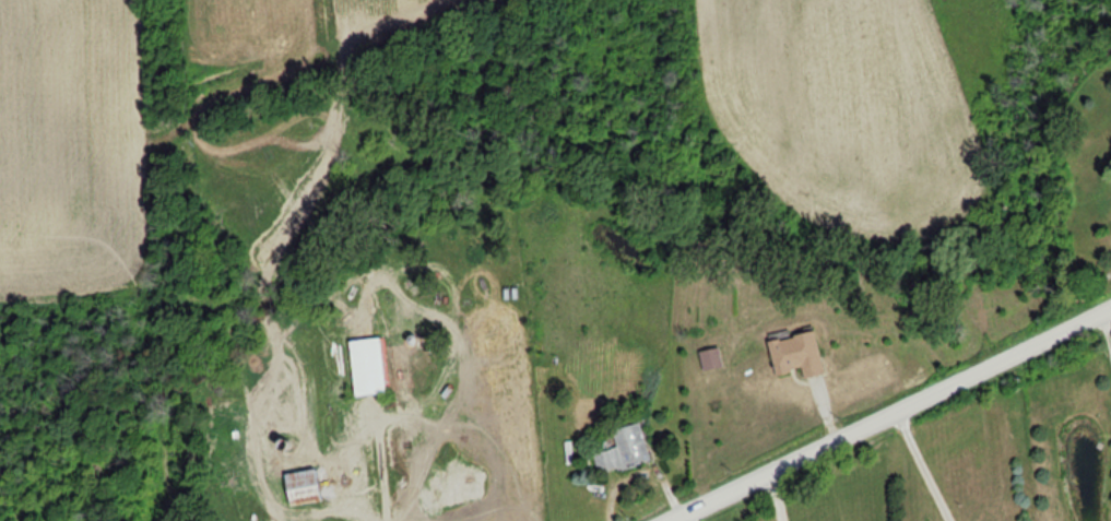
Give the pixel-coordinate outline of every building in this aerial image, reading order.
[(768,339),(774,373),(802,368),(804,377),(825,373),(817,330),(768,339)] [(349,339),(353,395),(388,393),(385,337),(349,339)] [(699,349),(701,368),(721,366),(719,347),(699,349)] [(650,461),(640,422),(612,429),(617,446),(594,452),(600,475),(650,461)]
